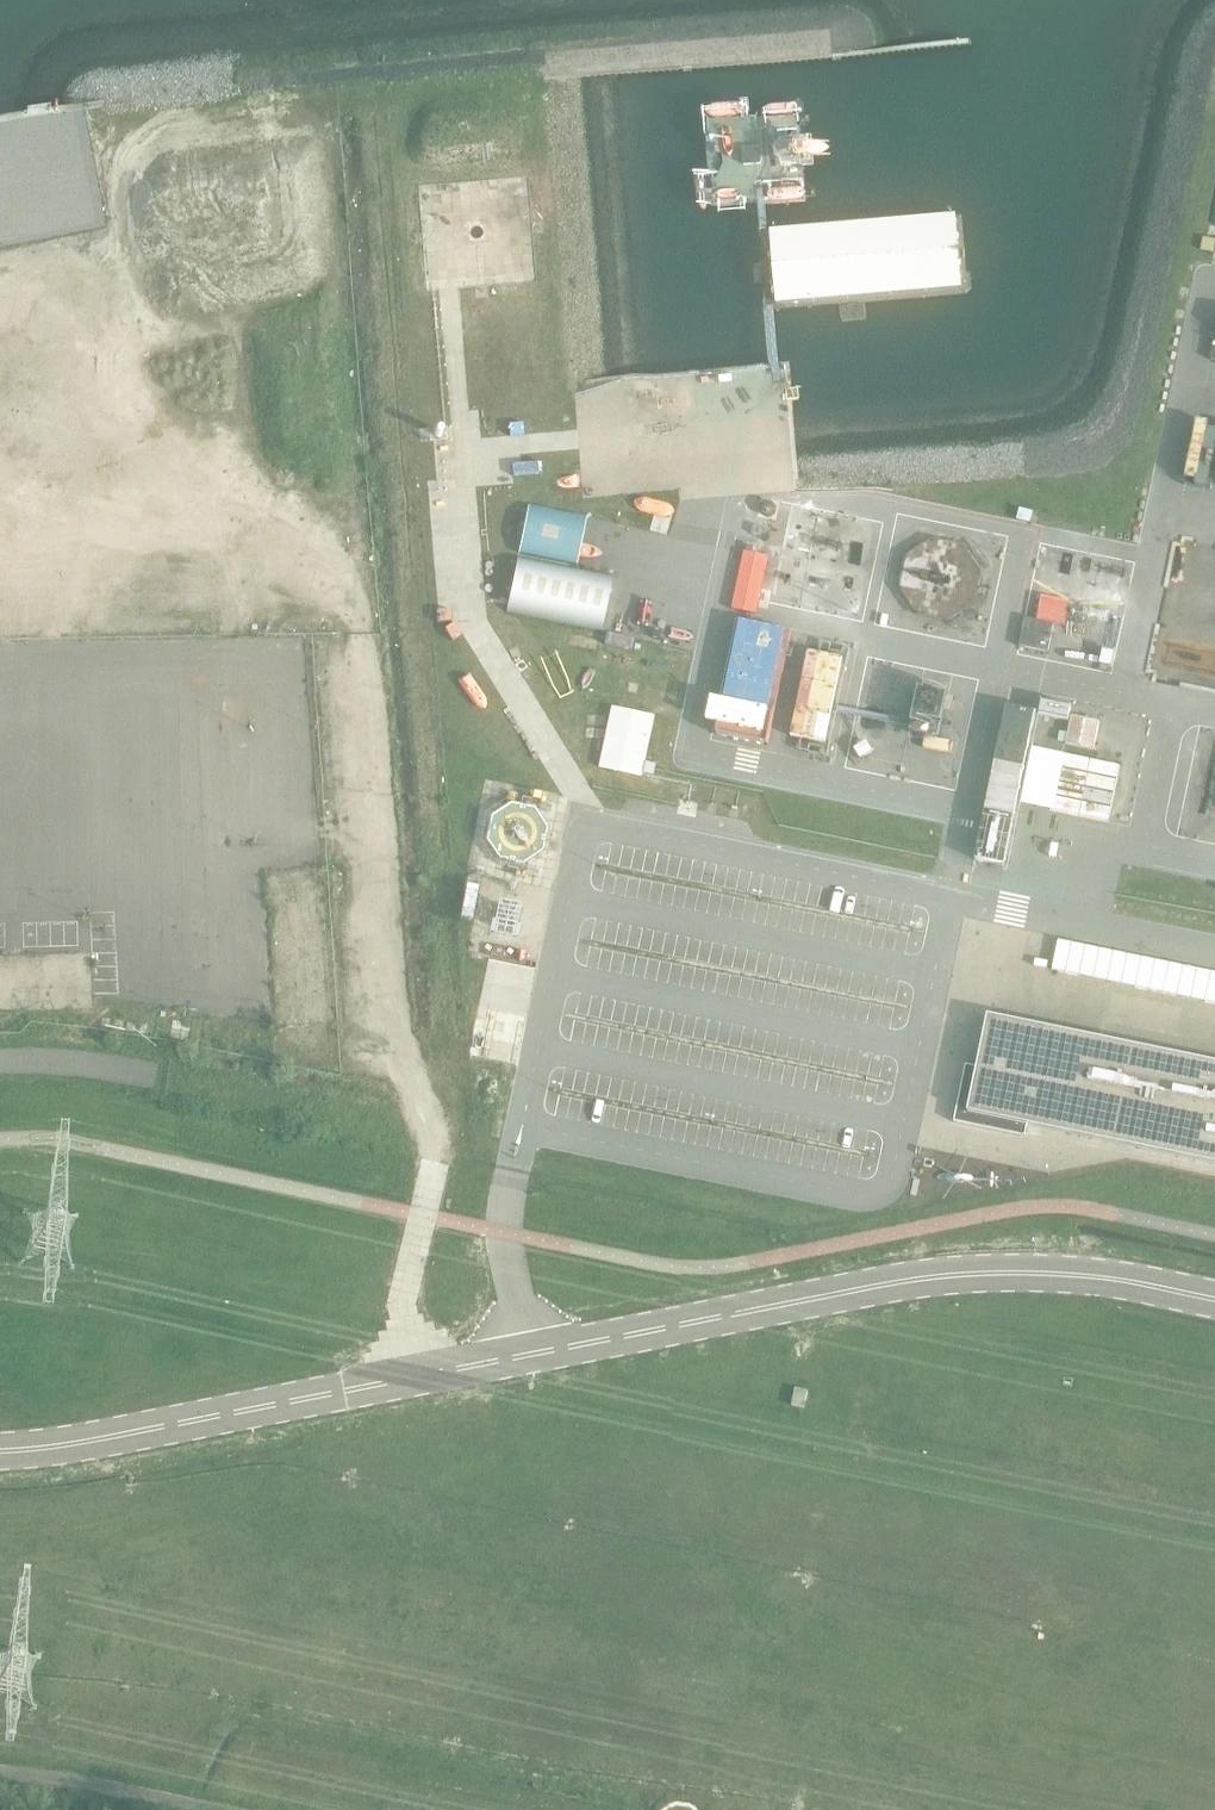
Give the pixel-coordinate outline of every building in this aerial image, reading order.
[(778,297),(963,286),(959,219),(774,229),(778,297)] [(1184,487),(1212,493),(1214,480),(1214,428),(1213,434),(1196,430),(1184,487)] [(9,468),(8,437),(0,437),(0,468),(9,468)] [(926,552),(911,549),(902,588),(915,590),(913,601),(919,603),(922,590),(957,598),(959,593),(934,588),(936,579),(965,586),(974,545),(930,536),(926,552)] [(769,599),(776,540),(752,537),(744,596),(769,599)] [(613,576),(518,556),(506,612),(601,632),(613,576)] [(1044,648),(1049,621),(1068,625),(1073,600),(1043,594),(1038,618),(1027,615),(1022,644),(1044,648)] [(790,626),(744,617),(722,731),(769,739),(790,626)] [(199,640),(199,668),(239,667),(239,640),(199,640)] [(847,655),(811,647),(793,734),(828,743),(847,655)] [(944,725),(946,689),(921,688),(919,724),(944,725)] [(1036,713),(1007,707),(975,861),(1004,866),(1036,713)] [(645,782),(658,720),(614,711),(601,773),(645,782)] [(276,1024),(335,1021),(328,866),(269,868),(276,1024)] [(1061,938),(1054,969),(1214,1002),(1214,969),(1061,938)] [(0,951),(0,1010),(96,1009),(95,950),(0,951)] [(990,1017),(979,1069),(968,1066),(956,1123),(1025,1137),(1028,1126),(1214,1165),(1214,1064),(990,1017)] [(804,1409),(808,1392),(796,1389),(792,1406),(804,1409)]
